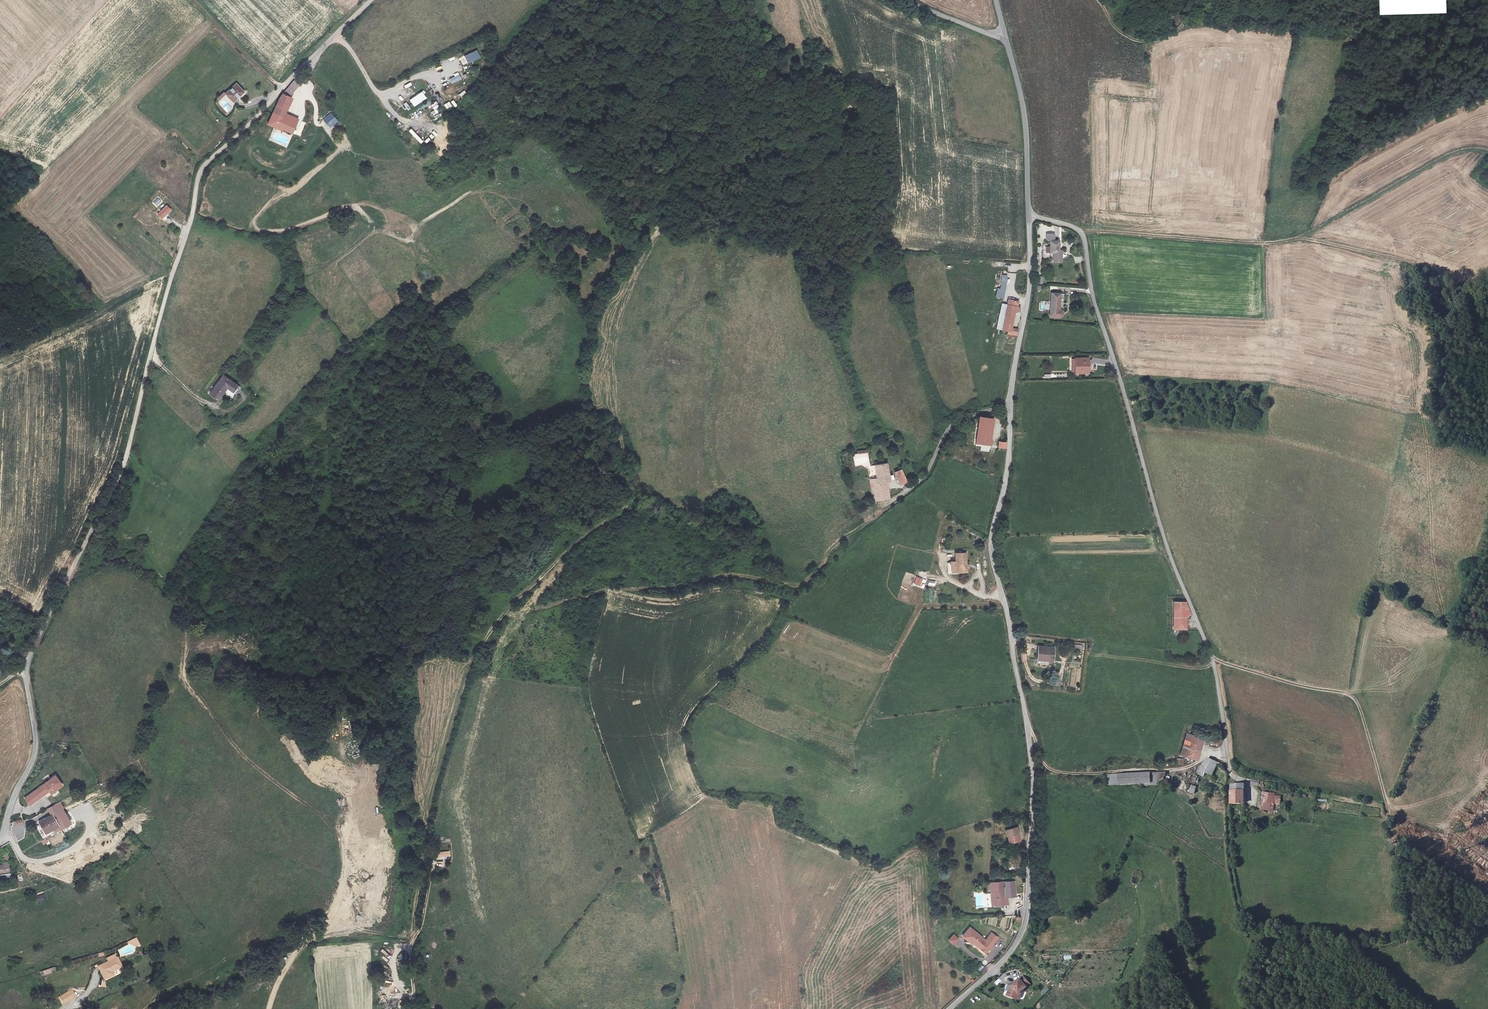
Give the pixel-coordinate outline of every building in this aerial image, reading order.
[(478,51),(460,57),(463,65),(481,59),(478,51)] [(458,71),(452,74),(454,77),(449,79),(452,84),(461,80),(458,71)] [(290,85),(275,100),(263,126),(287,138),(289,134),(291,135),(293,132),(286,129),(290,120),(280,115),(284,106),(293,88),(290,85)] [(413,107),(427,99),(422,92),(409,100),(413,107)] [(242,101),(234,93),(224,102),(232,110),(242,101)] [(434,110),(440,107),(436,102),(431,105),(434,110)] [(333,119),(327,125),(330,129),(337,123),(333,119)] [(1487,180),(1487,179),(1487,174),(1483,171),(1487,163),(1487,150),(1487,149),(1474,171),(1487,180)] [(157,225),(165,217),(162,214),(154,222),(157,225)] [(1057,252),(1056,240),(1047,240),(1047,252),(1051,253),(1051,260),(1059,261),(1059,252),(1057,252)] [(1056,293),(1047,292),(1046,315),(1055,316),(1057,315),(1058,313),(1058,311),(1057,310),(1055,307),(1056,293)] [(1003,302),(996,332),(1003,334),(1002,336),(1010,338),(1011,335),(1004,333),(1009,313),(1015,314),(1016,311),(1012,310),(1014,304),(1003,302)] [(1085,373),(1084,359),(1071,360),(1073,374),(1085,373)] [(227,395),(231,390),(217,381),(204,398),(211,403),(220,391),(227,395)] [(983,449),(990,450),(994,421),(981,419),(977,444),(983,445),(983,449)] [(888,478),(886,461),(875,462),(876,475),(869,475),(870,481),(872,481),(873,497),(887,495),(886,478),(888,478)] [(902,480),(903,483),(906,482),(900,466),(893,470),(899,481),(902,480)] [(967,572),(965,553),(956,554),(957,563),(952,563),(953,573),(967,572)] [(1184,617),(1180,605),(1165,606),(1166,632),(1172,632),(1172,635),(1177,635),(1177,617),(1184,617)] [(1053,648),(1039,647),(1037,658),(1046,659),(1046,661),(1051,662),(1053,648)] [(1179,754),(1195,759),(1202,738),(1186,733),(1185,735),(1179,754)] [(1207,781),(1210,771),(1206,770),(1205,773),(1197,771),(1193,780),(1197,782),(1198,778),(1207,781)] [(1164,771),(1106,775),(1108,786),(1163,785),(1164,771)] [(40,786),(44,792),(45,793),(50,790),(52,793),(63,785),(56,776),(40,786)] [(1239,787),(1227,787),(1228,807),(1241,806),(1240,793),(1236,793),(1236,790),(1239,790),(1239,787)] [(39,799),(34,792),(23,799),(27,805),(39,799)] [(1281,794),(1263,792),(1260,810),(1273,812),(1274,808),(1280,808),(1281,794)] [(44,838),(59,830),(56,824),(63,820),(59,811),(36,822),(44,838)] [(66,826),(63,820),(56,824),(59,830),(66,826)] [(1009,840),(1006,828),(997,830),(1000,842),(1009,840)] [(436,852),(437,860),(451,859),(450,851),(436,852)] [(4,872),(4,874),(0,874),(0,881),(9,879),(8,873),(9,873),(7,862),(2,863),(2,864),(0,865),(0,873),(4,872)] [(979,882),(980,898),(985,898),(985,905),(997,904),(996,899),(994,898),(994,894),(1004,894),(1004,881),(979,882)] [(36,896),(38,902),(46,900),(44,894),(36,896)] [(959,927),(951,935),(960,943),(961,942),(962,940),(971,947),(970,947),(974,950),(978,945),(979,946),(986,938),(980,933),(974,940),(959,927)] [(135,950),(141,946),(136,937),(130,941),(135,950)] [(971,947),(962,940),(961,942),(974,952),(979,946),(978,945),(974,950),(970,947),(971,947)] [(107,962),(98,966),(102,976),(120,968),(114,956),(106,959),(107,962)] [(982,963),(977,967),(982,973),(987,969),(982,963)] [(42,976),(56,971),(55,967),(40,972),(42,976)] [(1032,984),(1026,976),(1014,984),(1015,985),(1010,994),(1018,998),(1020,998),(1022,994),(1020,992),(1032,984)]
